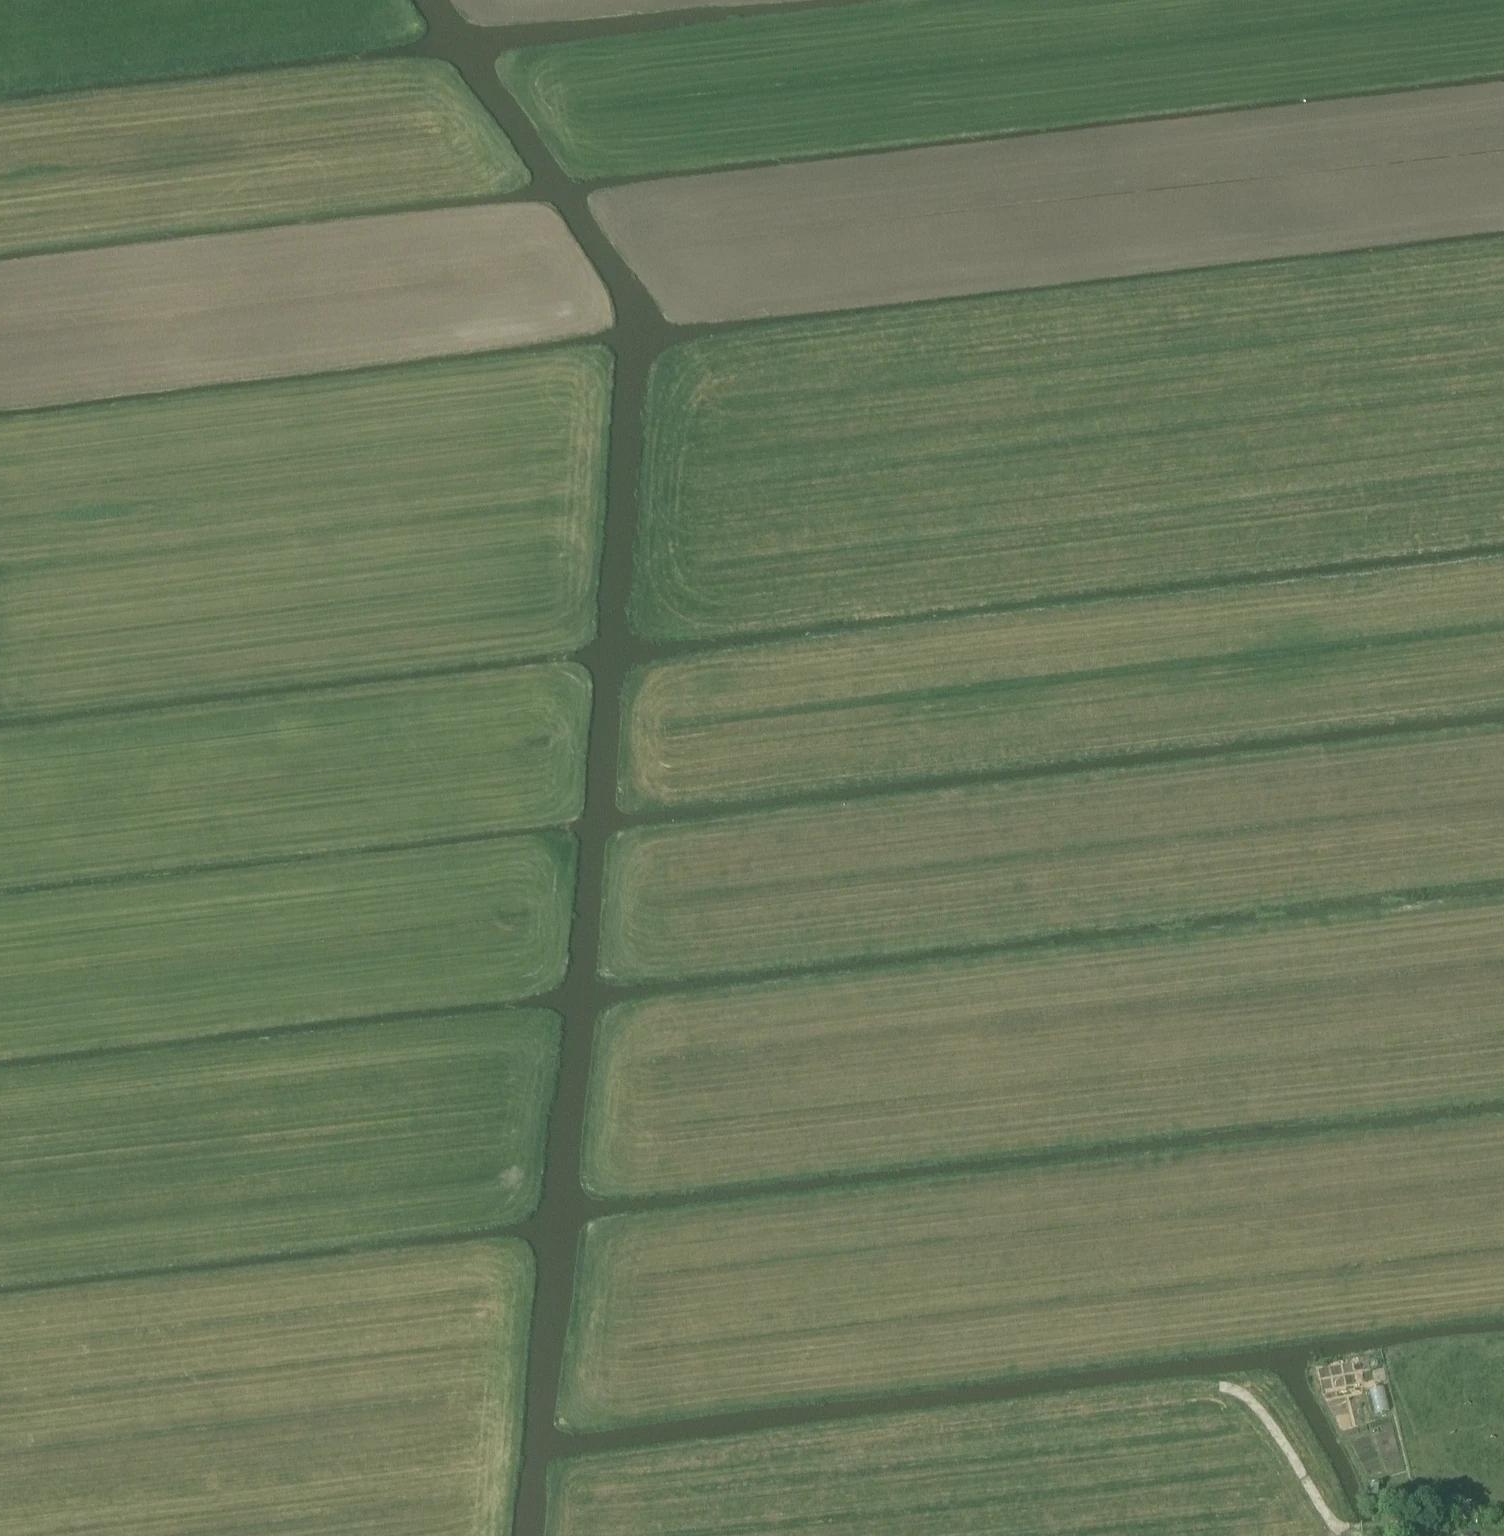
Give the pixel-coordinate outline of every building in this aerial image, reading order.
[(1371,1484),(1369,1495),(1377,1496),(1379,1485),(1371,1484)]
